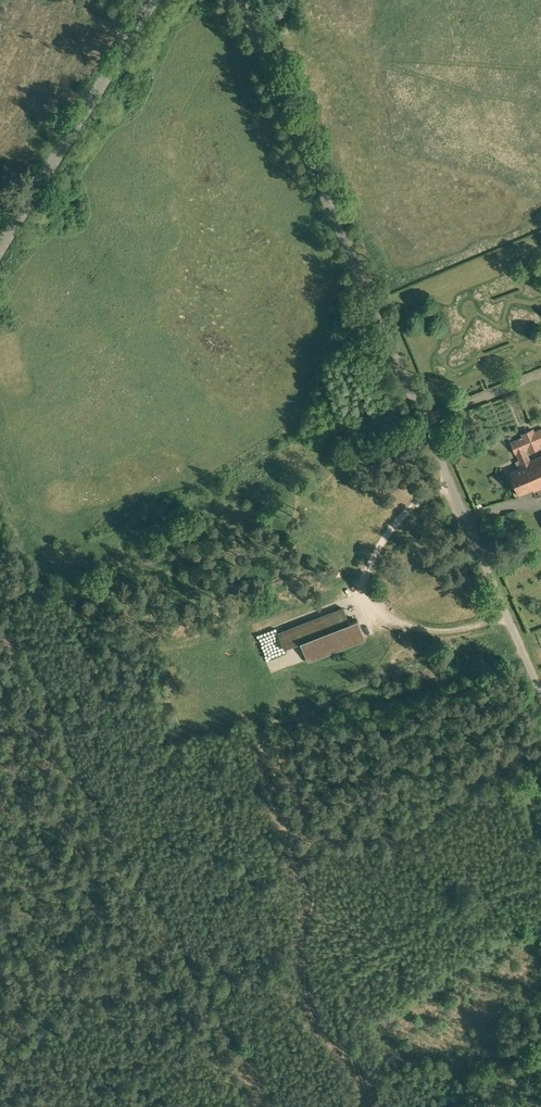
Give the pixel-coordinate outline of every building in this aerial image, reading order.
[(278,2),(271,6),(277,18),(284,15),(278,2)] [(522,437),(511,442),(515,453),(517,452),(519,459),(516,461),(519,468),(510,472),(519,494),(533,488),(534,490),(540,487),(540,455),(531,459),(528,453),(540,447),(540,445),(540,443),(540,428),(535,430),(533,427),(520,433),(522,437)] [(307,656),(363,633),(355,615),(347,618),(342,606),(278,632),(283,645),(299,638),(307,656)]
